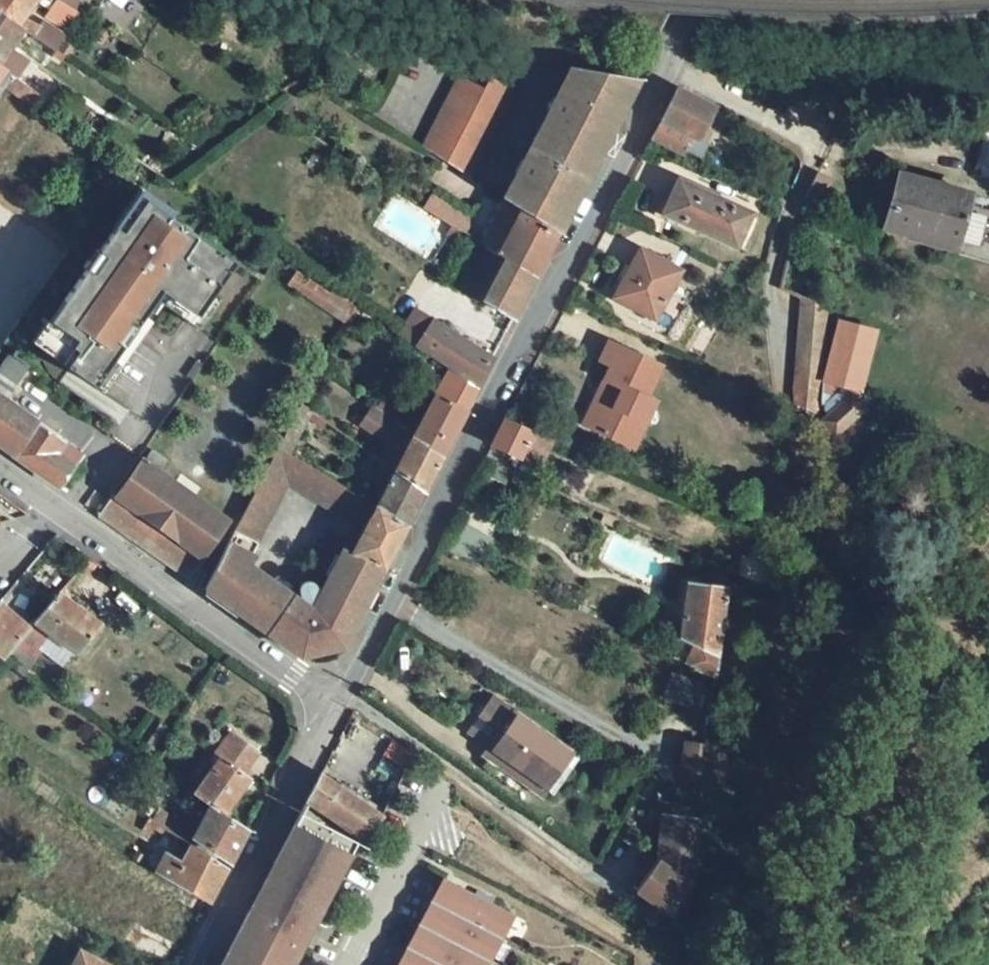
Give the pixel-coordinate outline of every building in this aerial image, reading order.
[(18,25),(36,0),(0,0),(0,13),(18,25)] [(78,10),(84,2),(81,0),(63,0),(78,10)] [(0,13),(0,64),(11,48),(24,29),(18,25),(0,13)] [(9,73),(0,67),(0,86),(9,73)] [(572,68),(502,199),(502,200),(558,232),(639,79),(572,68)] [(0,86),(0,87),(34,109),(44,96),(9,73),(0,86)] [(460,77),(422,148),(469,178),(516,92),(490,78),(484,90),(460,77)] [(679,88),(652,141),(683,157),(685,152),(701,159),(708,144),(698,139),(714,107),(679,88)] [(816,174),(802,204),(816,211),(831,181),(816,174)] [(969,194),(900,174),(885,224),(956,244),(967,204),(969,194)] [(750,214),(678,180),(662,214),(736,248),(750,214)] [(143,187),(115,227),(118,229),(125,234),(149,200),(174,218),(178,211),(143,187)] [(778,194),(774,204),(783,208),(787,197),(778,194)] [(455,228),(463,233),(471,220),(430,196),(422,209),(455,228)] [(73,371),(98,389),(116,361),(147,317),(152,311),(165,292),(201,317),(214,298),(239,263),(174,218),(149,200),(125,234),(118,229),(101,252),(109,257),(96,275),(89,270),(55,320),(62,325),(44,350),(45,362),(51,374),(59,383),(63,385),(73,371)] [(536,277),(558,232),(502,200),(478,242),(490,249),(536,277)] [(463,233),(455,228),(449,237),(458,243),(464,234),(463,233)] [(640,248),(613,298),(655,320),(682,270),(640,248)] [(514,321),(536,277),(490,249),(466,292),(483,301),(482,303),(514,321)] [(99,250),(86,268),(89,270),(96,275),(109,257),(101,252),(99,250)] [(320,308),(329,295),(296,273),(287,286),(320,308)] [(152,311),(156,314),(163,304),(201,330),(220,303),(214,298),(201,317),(165,292),(152,311)] [(353,312),(329,295),(320,308),(346,326),(353,312)] [(828,309),(802,297),(794,404),(820,414),(821,400),(823,382),(822,381),(820,381),(821,373),(828,309)] [(416,311),(400,336),(416,348),(433,321),(416,311)] [(116,361),(125,368),(156,323),(147,317),(116,361)] [(52,318),(34,344),(44,350),(62,325),(55,320),(52,318)] [(433,321),(416,348),(448,369),(479,390),(493,360),(433,321)] [(876,332),(840,322),(823,382),(846,388),(860,391),(876,332)] [(661,369),(610,345),(602,363),(613,369),(586,427),(626,446),(638,421),(647,425),(656,404),(647,400),(661,369)] [(0,373),(0,383),(13,392),(30,369),(12,356),(0,373)] [(448,369),(412,433),(445,456),(479,390),(448,369)] [(830,412),(820,422),(835,438),(866,411),(852,394),(846,388),(823,382),(821,400),(830,412)] [(8,400),(13,392),(0,383),(0,395),(8,400)] [(14,456),(59,488),(81,457),(36,426),(39,421),(8,400),(0,395),(0,447),(14,456)] [(372,416),(377,408),(375,406),(364,421),(383,434),(388,427),(372,416)] [(382,461),(394,470),(425,492),(445,456),(412,433),(393,418),(377,408),(372,416),(388,427),(383,434),(392,441),(382,461)] [(505,417),(491,447),(519,459),(521,456),(541,466),(554,440),(505,417)] [(638,421),(626,446),(635,450),(647,425),(638,421)] [(362,526),(366,529),(353,553),(384,569),(407,526),(375,508),(363,500),(280,450),(230,545),(205,590),(277,640),(298,600),(266,577),(251,567),(258,559),(252,556),(289,486),(361,529),(362,526)] [(145,463),(140,459),(99,515),(187,577),(228,521),(158,472),(167,460),(154,451),(145,463)] [(407,526),(425,492),(394,470),(382,462),(374,455),(362,473),(386,485),(378,503),(375,508),(407,526)] [(365,495),(363,500),(375,508),(378,503),(365,495)] [(344,646),(384,569),(353,553),(344,550),(320,593),(298,600),(277,640),(300,657),(304,650),(338,644),(344,646)] [(742,555),(733,572),(757,584),(766,566),(742,555)] [(90,557),(83,565),(97,576),(104,567),(90,557)] [(711,577),(710,586),(726,587),(727,579),(711,577)] [(688,583),(680,638),(683,640),(697,646),(688,665),(715,678),(726,587),(710,586),(688,583)] [(101,624),(60,594),(35,623),(77,654),(101,624)] [(0,602),(0,608),(27,632),(31,627),(1,600),(0,602)] [(3,660),(27,632),(0,608),(0,658),(3,660)] [(678,648),(672,657),(688,665),(697,646),(683,640),(679,648),(678,648)] [(673,672),(664,697),(681,703),(680,704),(695,709),(696,707),(702,688),(705,682),(690,677),(690,678),(673,672)] [(702,688),(696,707),(713,711),(714,690),(702,688)] [(494,698),(470,731),(491,746),(489,748),(528,775),(523,781),(543,795),(573,754),(494,698)] [(236,736),(193,795),(209,806),(224,814),(250,777),(243,773),(259,752),(236,736)] [(636,744),(629,740),(622,752),(628,755),(636,744)] [(689,746),(683,745),(680,766),(685,768),(689,746)] [(709,750),(689,746),(685,768),(704,780),(709,750)] [(395,748),(384,764),(408,780),(418,764),(395,748)] [(489,748),(485,754),(523,781),(528,775),(489,748)] [(321,773),(307,800),(371,844),(386,816),(321,773)] [(209,806),(190,839),(230,864),(247,829),(224,814),(209,806)] [(318,913),(355,842),(300,813),(263,884),(318,913)] [(665,813),(659,857),(693,882),(696,854),(700,818),(665,813)] [(152,819),(150,817),(143,830),(151,834),(156,829),(160,824),(152,819)] [(181,862),(172,882),(209,903),(228,867),(190,844),(181,862)] [(144,857),(136,853),(132,858),(141,862),(144,857)] [(181,862),(169,856),(160,876),(172,882),(181,862)] [(693,882),(659,857),(634,892),(685,925),(693,882)] [(473,892),(444,877),(438,888),(467,904),(473,892)] [(712,887),(693,882),(685,925),(705,929),(712,887)] [(306,936),(318,913),(263,884),(248,912),(249,912),(249,911),(250,911),(251,910),(252,910),(253,910),(254,910),(255,910),(256,910),(257,910),(257,911),(306,936)] [(489,960),(501,937),(513,913),(473,892),(467,904),(438,888),(432,901),(425,914),(453,929),(449,939),(443,950),(414,935),(408,947),(400,960),(409,964),(486,964),(489,960)] [(306,936),(257,911),(257,910),(256,910),(255,910),(254,910),(253,910),(252,910),(251,910),(250,911),(249,911),(249,912),(248,912),(221,964),(291,964),(306,936)] [(453,929),(425,914),(420,924),(449,939),(453,929)] [(449,939),(420,924),(414,935),(443,950),(449,939)] [(80,951),(73,964),(106,964),(80,951)]
